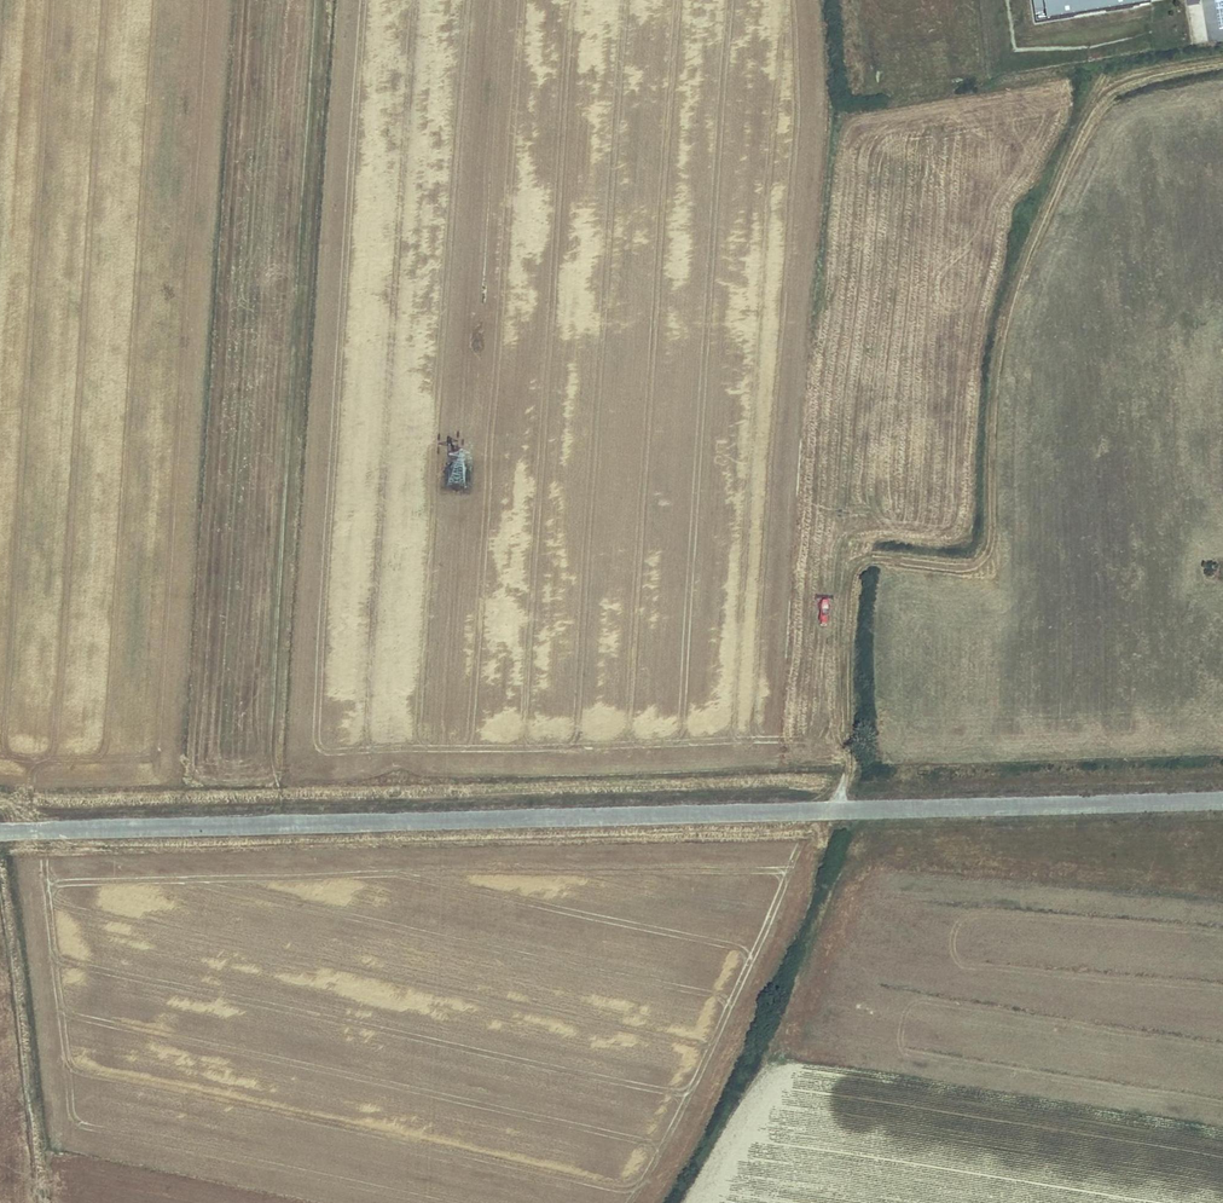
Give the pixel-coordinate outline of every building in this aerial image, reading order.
[(1042,22),(1148,2),(1147,0),(1038,0),(1042,22)] [(448,471),(447,486),(463,486),(464,471),(448,471)]
